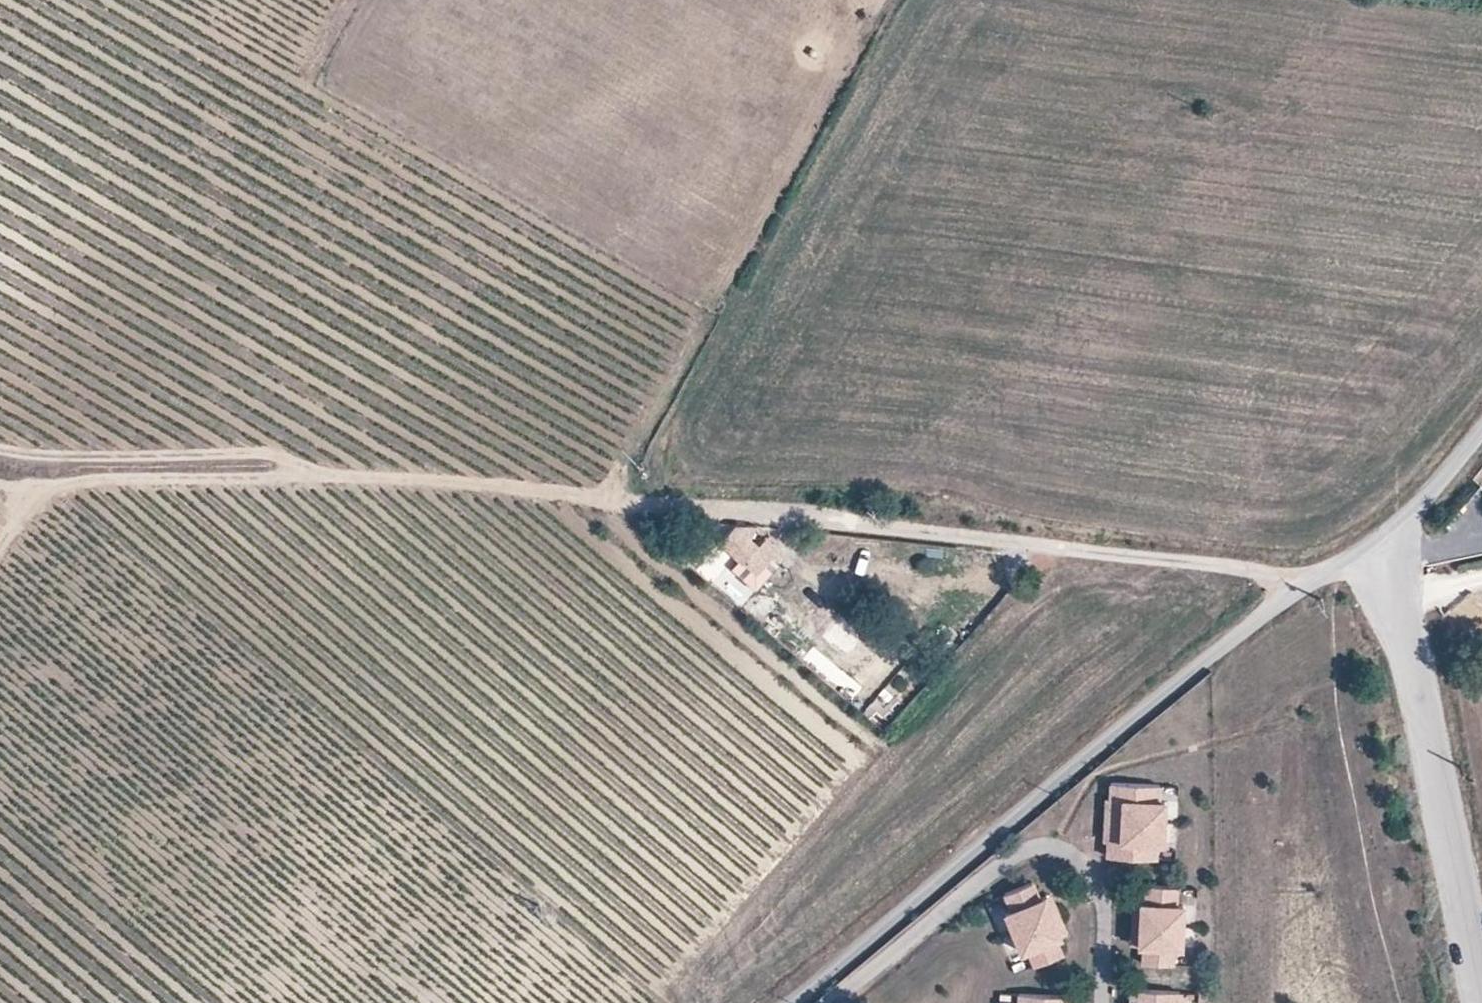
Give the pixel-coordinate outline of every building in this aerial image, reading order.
[(773,556),(760,545),(754,552),(744,544),(760,525),(737,523),(720,542),(756,575),(773,556)] [(840,650),(854,629),(837,617),(822,637),(840,650)] [(1146,784),(1111,782),(1110,799),(1116,800),(1115,808),(1106,808),(1105,819),(1163,822),(1165,801),(1159,800),(1145,800),(1146,784)] [(1146,784),(1145,800),(1159,800),(1160,784),(1146,784)] [(1106,799),(1106,808),(1115,808),(1116,800),(1110,799),(1106,799)] [(1108,839),(1107,856),(1142,858),(1143,842),(1157,843),(1162,843),(1163,822),(1105,819),(1105,830),(1114,831),(1114,840),(1108,839)] [(1114,831),(1105,830),(1104,839),(1108,839),(1114,840),(1114,831)] [(1157,843),(1143,842),(1142,858),(1156,859),(1157,843)] [(1043,907),(1039,897),(1032,881),(1014,889),(1021,905),(1011,909),(1005,912),(1013,931),(1058,913),(1054,902),(1043,907)] [(1145,885),(1144,903),(1144,913),(1132,913),(1132,924),(1181,925),(1181,904),(1174,904),(1164,904),(1165,886),(1145,885)] [(1165,886),(1164,904),(1174,904),(1175,886),(1165,886)] [(1011,909),(1021,905),(1014,889),(1005,892),(1011,909)] [(1054,902),(1050,893),(1039,897),(1043,907),(1054,902)] [(1144,903),(1133,903),(1132,913),(1144,913),(1144,903)] [(1062,953),(1056,937),(1052,927),(1062,923),(1058,913),(1013,931),(1021,951),(1028,948),(1037,944),(1044,961),(1062,953)] [(1056,937),(1066,932),(1062,923),(1052,927),(1056,937)] [(1143,935),(1143,945),(1142,963),(1163,964),(1163,946),(1173,946),(1180,946),(1181,925),(1132,924),(1132,935),(1143,935)] [(1132,935),(1131,945),(1143,945),(1143,935),(1132,935)] [(1044,961),(1037,944),(1028,948),(1035,965),(1044,961)] [(1173,946),(1163,946),(1163,964),(1173,964),(1173,946)] [(1130,989),(1129,1002),(1165,1002),(1165,990),(1130,989)] [(1165,1002),(1178,1002),(1179,991),(1165,990),(1165,1002)] [(1032,993),(1018,992),(1018,1002),(1031,1002),(1032,993)] [(1067,995),(1032,993),(1031,1002),(1067,1002),(1067,995)]
